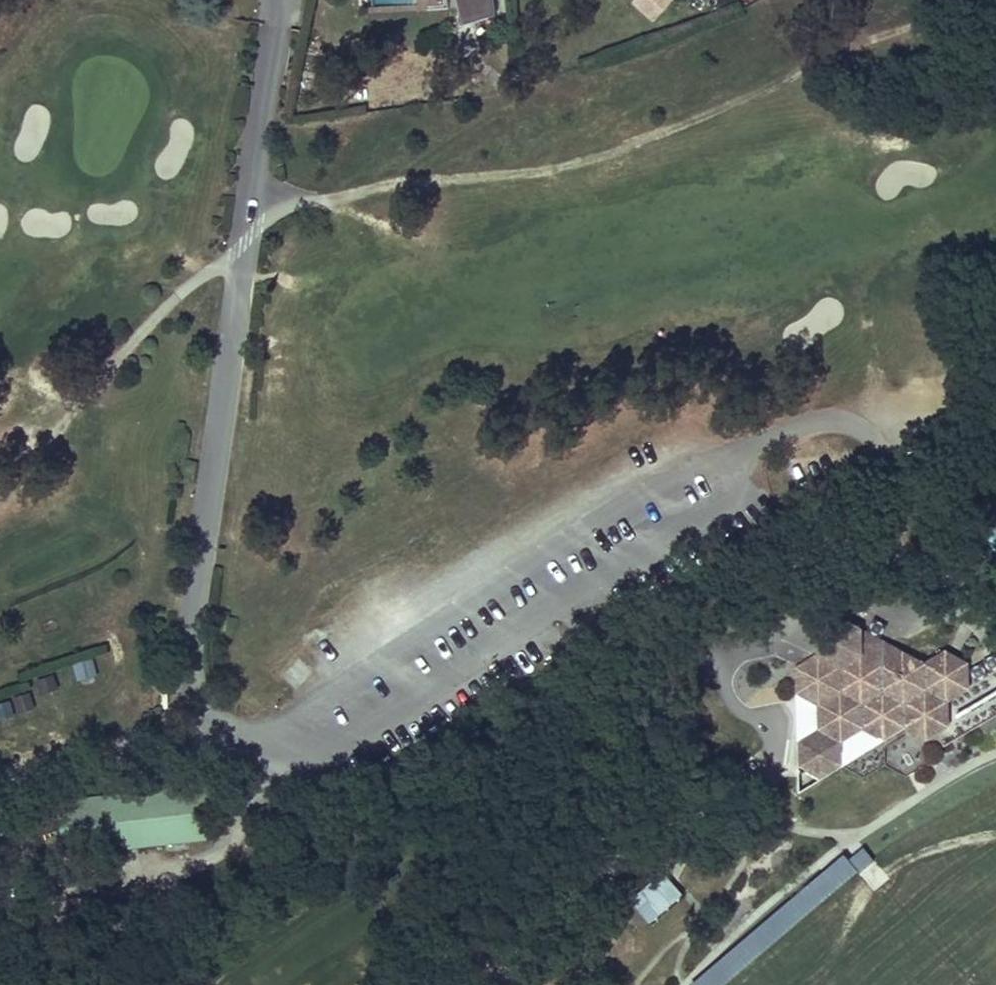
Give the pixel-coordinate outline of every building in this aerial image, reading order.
[(456,5),(470,2),(473,19),(495,14),(492,0),(455,0),(456,5)] [(653,19),(670,0),(637,0),(635,4),(653,19)] [(894,647),(861,630),(839,618),(817,631),(817,657),(796,668),(796,693),(798,742),(799,767),(822,779),(845,766),(884,741),(906,729),(927,740),(949,727),(948,702),(968,690),(968,663),(947,652),(924,664),(894,647)] [(91,655),(70,661),(76,680),(96,674),(91,655)] [(209,786),(84,799),(91,853),(215,840),(209,786)] [(849,852),(858,869),(873,860),(864,843),(849,852)] [(682,898),(660,872),(626,899),(648,924),(682,898)]
